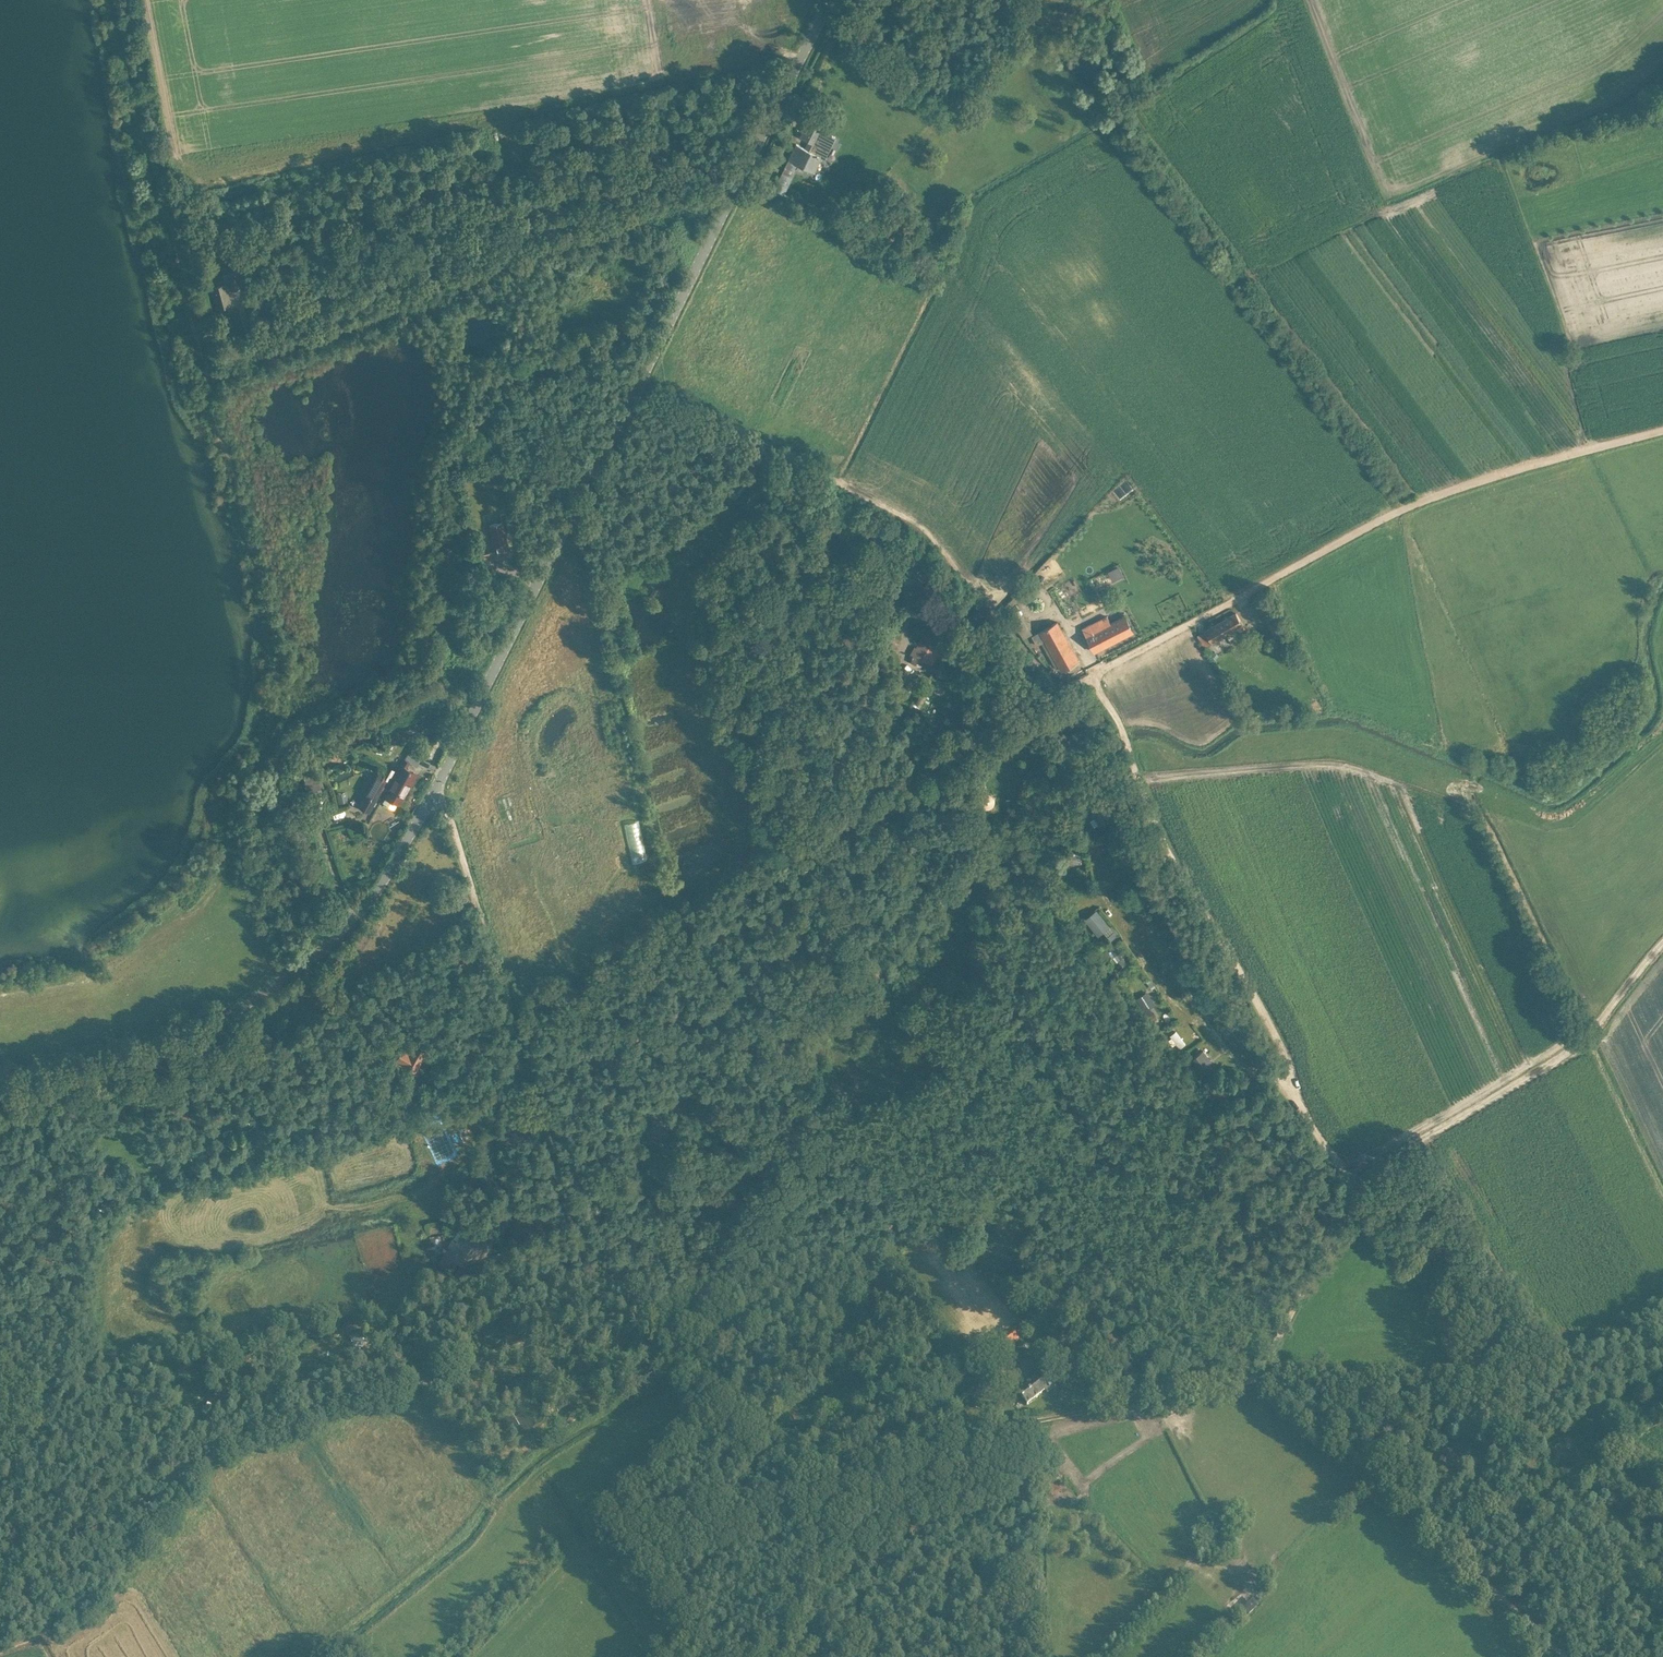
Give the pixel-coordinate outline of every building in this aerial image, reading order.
[(796,143),(788,159),(798,164),(797,168),(803,171),(805,167),(815,172),(823,157),(825,158),(831,146),(829,145),(834,135),(807,122),(800,137),(810,142),(806,148),(796,143)] [(228,265),(234,276),(244,271),(238,260),(228,265)] [(239,286),(237,277),(228,279),(231,289),(239,286)] [(226,287),(213,291),(217,307),(230,303),(226,287)] [(744,471),(731,488),(736,492),(738,490),(741,492),(749,482),(746,479),(749,475),(744,471)] [(1050,552),(1042,557),(1050,571),(1058,566),(1050,552)] [(901,562),(892,575),(936,606),(938,604),(943,607),(949,598),(947,597),(949,595),(944,592),(943,595),(926,583),(915,575),(917,574),(901,562)] [(1071,608),(1105,593),(1097,575),(1063,590),(1071,608)] [(1236,612),(1205,630),(1212,642),(1243,624),(1236,612)] [(1083,627),(1095,651),(1134,631),(1125,615),(1110,623),(1106,615),(1083,627)] [(1057,620),(1032,635),(1037,645),(1041,642),(1045,640),(1062,670),(1079,660),(1074,651),(1063,630),(1057,620)] [(914,646),(911,653),(919,657),(925,660),(932,664),(943,642),(925,632),(917,647),(914,646)] [(1001,668),(1006,670),(1010,661),(1005,659),(1001,668)] [(934,665),(929,675),(962,693),(970,697),(974,690),(957,681),(959,679),(934,665)] [(904,681),(901,672),(886,677),(889,687),(904,681)] [(440,718),(430,722),(434,732),(444,728),(440,718)] [(412,746),(405,759),(404,758),(392,779),(379,772),(360,805),(369,810),(381,789),(385,791),(383,794),(386,795),(382,802),(394,808),(397,802),(399,803),(417,773),(406,767),(409,762),(416,765),(423,753),(412,746)] [(318,782),(306,787),(308,793),(320,788),(318,782)] [(988,793),(986,793),(984,793),(983,794),(981,795),(980,796),(979,798),(979,800),(979,802),(979,803),(980,805),(981,806),(983,807),(984,808),(986,808),(988,808),(990,807),(991,806),(993,805),(993,803),(994,802),(994,800),(993,798),(993,796),(991,795),(990,794),(988,793)] [(1096,799),(1091,802),(1095,809),(1092,811),(1095,817),(1091,820),(1094,826),(1099,823),(1101,825),(1111,819),(1102,805),(1101,806),(1096,799)] [(358,822),(350,824),(353,833),(360,831),(358,822)] [(1081,863),(1080,849),(1074,850),(1073,844),(1065,845),(1065,851),(1066,864),(1081,863)] [(1145,848),(1133,859),(1138,864),(1149,852),(1145,848)] [(915,865),(923,858),(915,850),(908,856),(915,865)] [(1142,895),(1149,906),(1153,903),(1156,908),(1157,907),(1158,908),(1165,904),(1155,887),(1147,892),(1142,895)] [(1110,925),(1097,908),(1085,918),(1098,935),(1110,925)] [(760,913),(750,930),(758,935),(768,918),(760,913)] [(1175,913),(1166,919),(1168,923),(1178,917),(1175,913)] [(1110,948),(1122,964),(1126,961),(1114,945),(1110,948)] [(1105,947),(1102,948),(1104,951),(1103,952),(1108,959),(1112,956),(1107,949),(1105,947)] [(1137,999),(1144,1010),(1154,1003),(1147,992),(1137,999)] [(910,1006),(898,1014),(900,1018),(896,1020),(899,1026),(903,1023),(905,1026),(918,1017),(910,1006)] [(1147,1017),(1150,1023),(1158,1018),(1154,1012),(1147,1017)] [(1175,1030),(1170,1034),(1173,1038),(1172,1038),(1174,1041),(1175,1041),(1180,1047),(1186,1043),(1175,1030)] [(415,1070),(426,1049),(414,1043),(409,1051),(401,1047),(395,1059),(405,1063),(404,1065),(415,1070)] [(1212,1060),(1204,1049),(1193,1057),(1196,1060),(1193,1063),(1202,1076),(1214,1067),(1210,1061),(1212,1060)] [(1215,1076),(1202,1087),(1206,1092),(1210,1089),(1220,1102),(1231,1093),(1215,1076)] [(526,1090),(509,1116),(515,1120),(533,1094),(526,1090)] [(658,1132),(658,1134),(674,1139),(677,1128),(653,1122),(650,1130),(658,1132)] [(523,1155),(509,1158),(512,1169),(525,1167),(523,1155)] [(1441,1222),(1431,1223),(1432,1247),(1442,1247),(1441,1222)] [(448,1249),(440,1263),(453,1270),(459,1261),(463,1263),(475,1270),(487,1249),(491,1243),(466,1228),(461,1237),(452,1251),(448,1249)] [(877,1283),(865,1294),(871,1300),(883,1290),(877,1283)] [(861,1315),(866,1311),(857,1301),(855,1303),(853,1301),(847,1305),(848,1306),(841,1312),(847,1319),(855,1311),(857,1313),(858,1312),(861,1315)] [(496,1325),(482,1331),(488,1344),(502,1338),(496,1325)] [(1019,1339),(1011,1329),(985,1349),(987,1352),(992,1359),(993,1360),(1019,1339)] [(354,1350),(364,1347),(361,1336),(350,1339),(354,1350)] [(1021,1377),(1006,1359),(990,1372),(1005,1390),(1021,1377)] [(1047,1373),(1044,1370),(1035,1377),(1036,1378),(1026,1387),(1023,1384),(1016,1390),(1018,1393),(1027,1405),(1046,1391),(1047,1393),(1056,1386),(1049,1376),(1051,1375),(1048,1372),(1047,1373)] [(1471,1471),(1471,1469),(1475,1471),(1479,1462),(1475,1460),(1474,1462),(1469,1461),(1470,1460),(1468,1459),(1468,1460),(1464,1468),(1471,1471)] [(1250,1595),(1244,1598),(1248,1606),(1254,1603),(1250,1595)]
